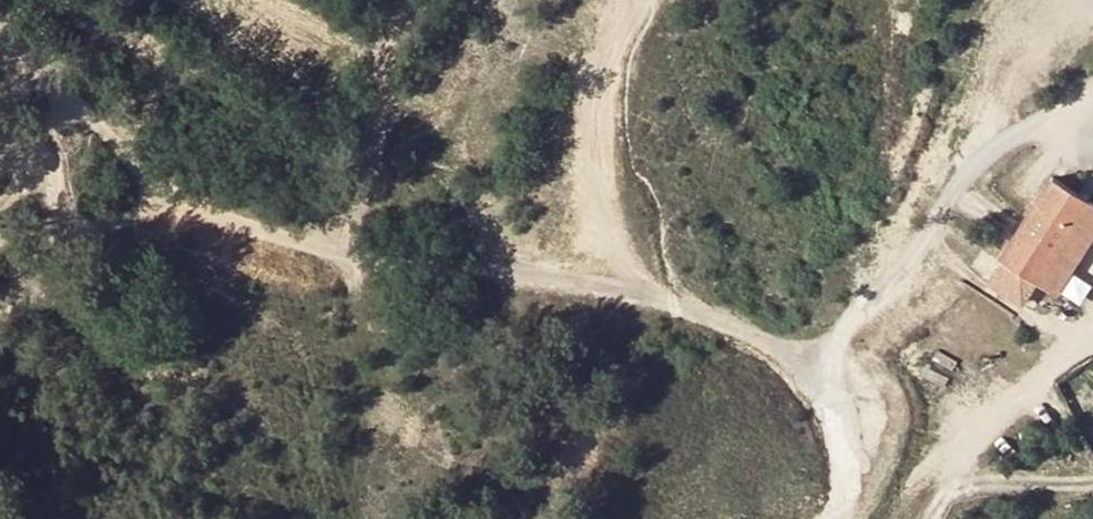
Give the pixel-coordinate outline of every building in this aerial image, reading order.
[(1058,180),(1009,260),(1021,268),(1008,289),(1038,306),(1049,287),(1053,289),(1092,223),(1092,200),(1058,180)]
